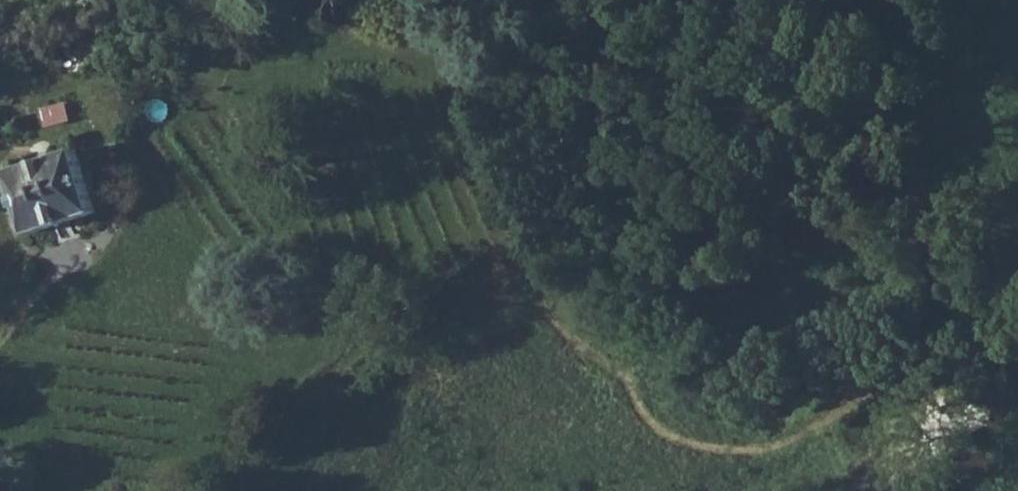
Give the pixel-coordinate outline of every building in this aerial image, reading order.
[(77,150),(11,173),(30,231),(98,208),(77,150)]
